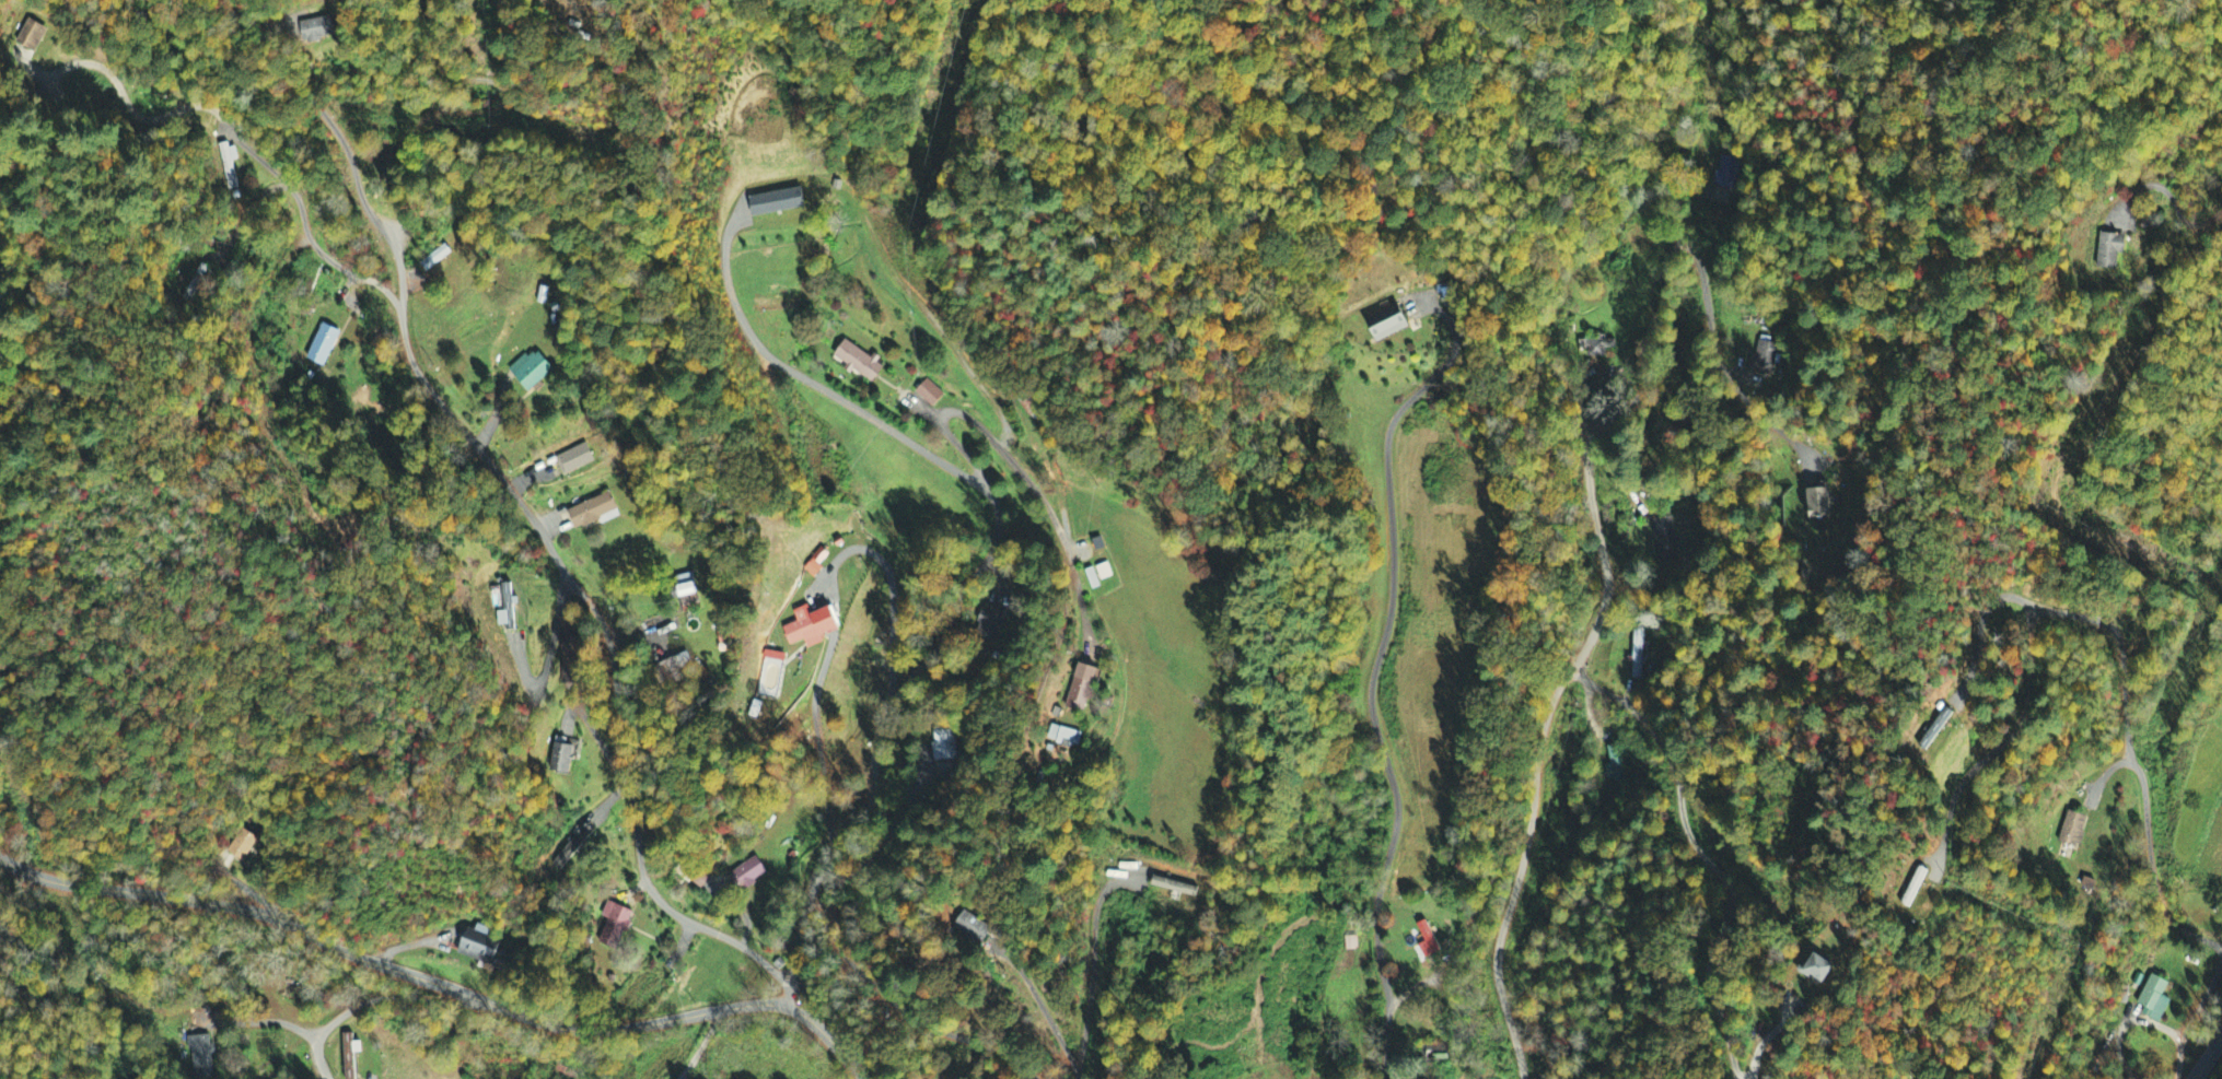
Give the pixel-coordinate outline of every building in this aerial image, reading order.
[(299,24),(304,45),(336,37),(331,16),(299,24)] [(15,43),(34,53),(47,30),(27,19),(15,43)] [(237,161),(235,144),(219,146),(225,192),(236,190),(232,162),(237,161)] [(1737,158),(1718,157),(1716,187),(1736,188),(1737,158)] [(753,218),(806,207),(802,187),(749,198),(753,218)] [(2119,254),(2125,254),(2126,236),(2100,234),(2097,268),(2118,270),(2119,254)] [(420,265),(427,274),(452,253),(444,244),(420,265)] [(1367,320),(1378,343),(1411,327),(1400,304),(1367,320)] [(325,368),(340,332),(321,324),(306,360),(325,368)] [(884,368),(877,364),(879,362),(846,340),(834,357),(848,366),(847,367),(873,385),(884,368)] [(1606,358),(1606,349),(1615,350),(1615,341),(1577,340),(1576,351),(1587,351),(1587,358),(1606,358)] [(1777,343),(1758,342),(1757,355),(1753,355),(1752,376),(1775,377),(1777,343)] [(525,354),(508,370),(530,393),(554,369),(538,352),(530,359),(525,354)] [(944,395),(925,381),(914,395),(933,409),(944,395)] [(556,457),(564,477),(596,463),(588,444),(556,457)] [(1805,491),(1809,520),(1833,517),(1829,488),(1805,491)] [(620,516),(612,494),(568,509),(576,530),(614,517),(614,518),(620,516)] [(803,570),(813,579),(822,569),(818,565),(828,555),(822,549),(803,570)] [(1099,582),(1113,578),(1108,564),(1086,570),(1092,591),(1101,588),(1099,582)] [(691,607),(701,605),(694,573),(676,577),(684,614),(692,612),(691,607)] [(513,630),(512,584),(501,584),(502,613),(495,613),(496,630),(513,630)] [(1006,613),(987,606),(975,637),(994,644),(1006,613)] [(841,631),(834,608),(806,617),(804,611),(794,614),(797,623),(783,628),(789,646),(805,641),(808,649),(825,644),(823,637),(841,631)] [(1642,680),(1644,629),(1633,629),(1632,679),(1642,680)] [(720,654),(732,653),(729,631),(718,632),(720,654)] [(682,671),(693,665),(687,652),(654,667),(663,686),(684,676),(682,671)] [(1068,709),(1089,715),(1103,670),(1082,664),(1068,709)] [(1953,712),(1944,708),(1935,726),(1944,730),(1953,712)] [(1086,734),(1055,726),(1051,742),(1082,750),(1086,734)] [(932,762),(954,761),(953,727),(931,728),(932,762)] [(550,773),(571,775),(574,745),(567,744),(567,739),(554,738),(550,773)] [(2058,843),(2079,849),(2088,818),(2067,812),(2058,843)] [(245,864),(258,840),(239,829),(226,853),(245,864)] [(729,875),(741,893),(768,875),(756,857),(729,875)] [(1198,890),(1155,877),(1151,886),(1195,899),(1198,890)] [(600,917),(608,920),(598,943),(617,952),(633,913),(607,902),(600,917)] [(987,947),(996,929),(967,914),(958,931),(987,947)] [(1425,943),(1420,946),(1426,959),(1441,952),(1426,921),(1417,926),(1425,943)] [(488,930),(471,923),(459,954),(491,967),(500,943),(485,937),(488,930)] [(1345,952),(1357,951),(1356,938),(1344,938),(1345,952)] [(1807,967),(1803,975),(1833,987),(1841,966),(1820,957),(1815,970),(1807,967)] [(2145,1009),(2142,1015),(2161,1024),(2171,1001),(2163,997),(2169,984),(2151,975),(2137,1005),(2145,1009)] [(343,1035),(344,1078),(355,1078),(354,1055),(362,1055),(361,1043),(353,1043),(353,1035),(343,1035)] [(214,1045),(210,1045),(209,1037),(189,1038),(191,1078),(216,1078),(214,1045)] [(1427,1046),(1426,1061),(1450,1062),(1451,1047),(1427,1046)]
